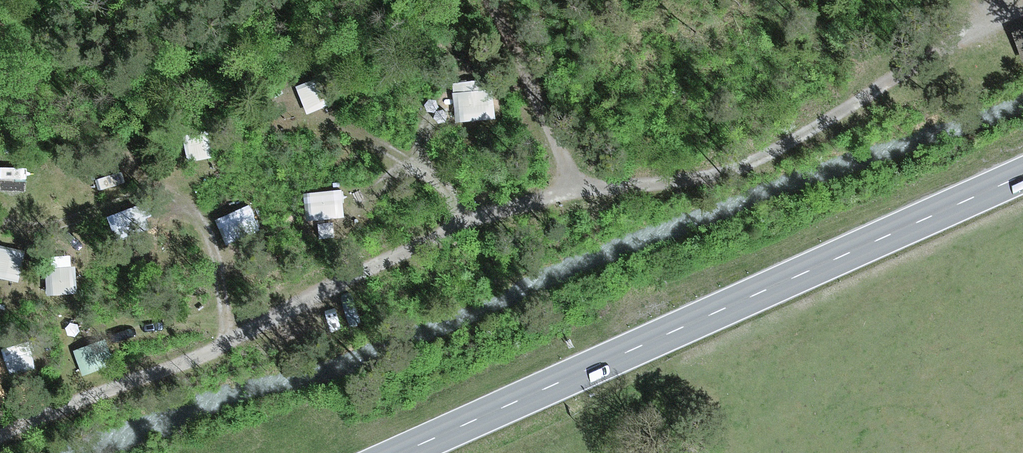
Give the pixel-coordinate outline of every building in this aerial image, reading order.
[(291,82),(299,108),(334,97),(325,71),(291,82)] [(458,113),(497,110),(494,71),(456,74),(458,113)] [(345,212),(346,183),(306,182),(306,212),(345,212)] [(254,238),(248,219),(228,226),(233,244),(254,238)] [(0,239),(0,270),(20,275),(27,244),(0,238),(0,239)] [(78,287),(78,259),(48,259),(48,287),(78,287)]
